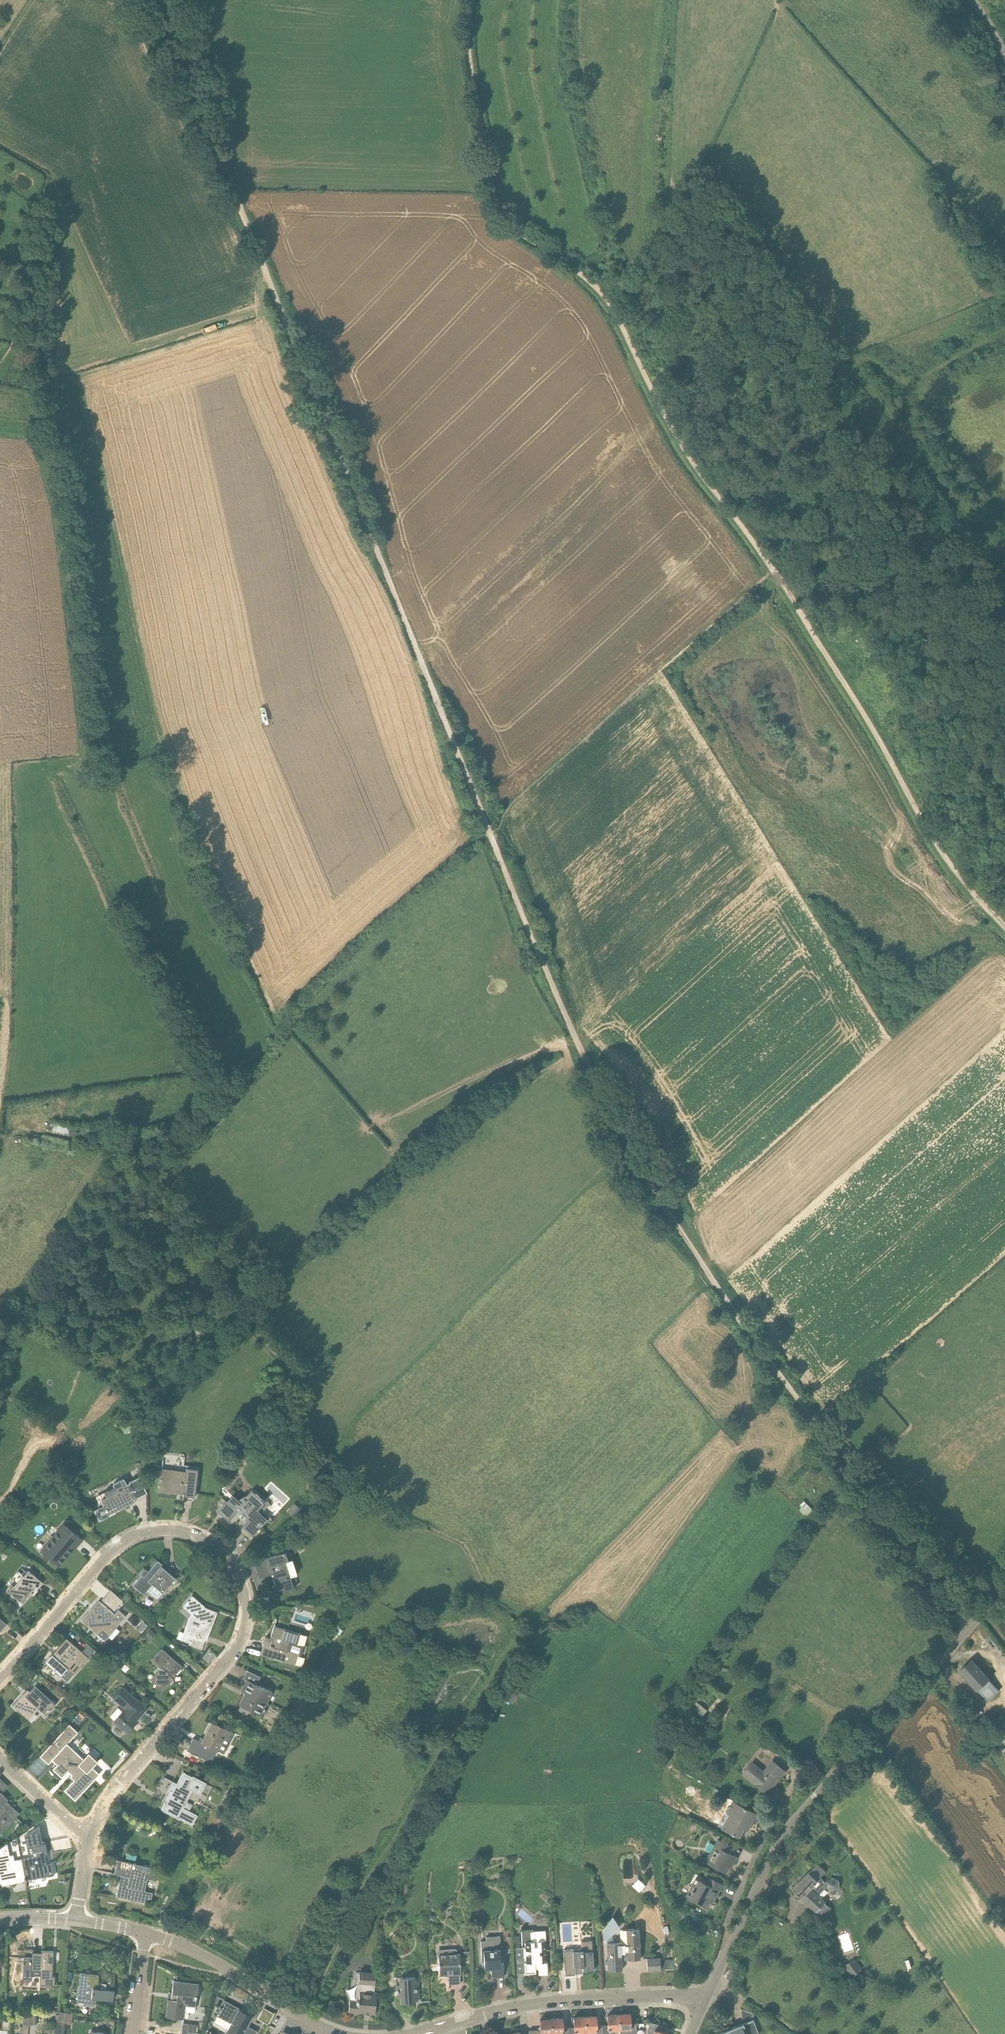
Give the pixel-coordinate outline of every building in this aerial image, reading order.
[(207,1317),(198,1321),(203,1332),(218,1327),(216,1321),(210,1323),(207,1317)] [(884,1452),(892,1444),(887,1438),(879,1446),(878,1446),(882,1450),(884,1452)] [(183,1496),(195,1498),(198,1469),(187,1468),(186,1472),(162,1469),(159,1492),(160,1492),(160,1491),(165,1491),(173,1492),(173,1493),(173,1494),(174,1491),(183,1492),(183,1493),(183,1496)] [(129,1482),(134,1492),(143,1487),(139,1477),(129,1482)] [(113,1484),(114,1487),(104,1492),(107,1497),(101,1500),(104,1505),(98,1508),(97,1508),(96,1509),(95,1510),(95,1511),(94,1512),(94,1513),(94,1514),(95,1515),(95,1516),(95,1517),(96,1518),(97,1518),(98,1519),(99,1519),(100,1520),(101,1520),(102,1520),(103,1519),(104,1519),(110,1516),(109,1515),(125,1507),(124,1505),(128,1503),(130,1507),(131,1507),(130,1505),(135,1502),(124,1479),(113,1484)] [(239,1499),(237,1500),(233,1495),(227,1502),(225,1500),(218,1512),(229,1522),(229,1521),(237,1512),(241,1515),(240,1516),(240,1517),(240,1518),(241,1519),(242,1519),(243,1519),(244,1519),(249,1523),(244,1529),(243,1527),(242,1528),(252,1537),(268,1521),(258,1512),(266,1503),(261,1499),(261,1498),(256,1493),(255,1493),(252,1491),(248,1495),(246,1496),(244,1496),(242,1497),(241,1498),(239,1499)] [(287,1511),(293,1516),(300,1508),(295,1503),(287,1511)] [(80,1540),(80,1539),(64,1525),(42,1551),(58,1565),(70,1552),(68,1550),(78,1538),(80,1540)] [(303,1544),(299,1538),(292,1543),(296,1548),(303,1544)] [(276,1555),(268,1557),(263,1559),(264,1559),(266,1567),(268,1572),(265,1572),(265,1573),(272,1571),(276,1586),(272,1587),(274,1591),(283,1588),(284,1592),(294,1589),(290,1577),(286,1578),(284,1571),(288,1570),(285,1562),(279,1563),(276,1555)] [(142,1575),(133,1585),(144,1594),(147,1590),(157,1599),(176,1579),(161,1566),(162,1565),(158,1561),(144,1577),(142,1575)] [(6,1590),(23,1604),(22,1603),(27,1598),(28,1599),(33,1593),(32,1592),(35,1588),(37,1590),(43,1583),(28,1571),(15,1587),(11,1584),(6,1590)] [(115,1611),(123,1601),(111,1590),(103,1600),(115,1611)] [(205,1607),(192,1596),(185,1603),(196,1613),(190,1628),(186,1626),(183,1633),(184,1633),(181,1640),(190,1643),(189,1645),(201,1649),(202,1649),(201,1649),(206,1635),(208,1635),(216,1613),(204,1608),(204,1607),(205,1607)] [(98,1635),(102,1631),(108,1636),(121,1622),(121,1621),(125,1616),(119,1610),(114,1615),(99,1601),(98,1601),(99,1602),(94,1607),(96,1608),(95,1609),(93,1611),(91,1610),(81,1621),(98,1635)] [(148,1626),(144,1622),(138,1628),(143,1632),(148,1626)] [(299,1654),(297,1654),(287,1651),(289,1642),(297,1645),(300,1634),(274,1626),(270,1639),(272,1639),(270,1646),(263,1644),(260,1655),(295,1665),(299,1654)] [(156,1635),(150,1629),(144,1635),(150,1641),(156,1635)] [(61,1677),(68,1669),(74,1674),(88,1657),(82,1652),(81,1653),(66,1639),(56,1650),(60,1654),(57,1659),(52,1655),(45,1663),(53,1670),(52,1672),(54,1673),(55,1672),(61,1677)] [(172,1679),(182,1667),(162,1649),(152,1660),(161,1668),(150,1680),(163,1691),(173,1680),(172,1679)] [(989,1678),(988,1679),(972,1661),(960,1671),(977,1689),(988,1701),(1000,1691),(989,1678)] [(260,1686),(256,1685),(260,1677),(247,1670),(243,1678),(248,1680),(242,1691),(241,1691),(247,1695),(245,1698),(244,1697),(240,1705),(239,1706),(241,1706),(239,1710),(246,1714),(248,1710),(257,1714),(263,1718),(270,1705),(266,1703),(272,1692),(260,1686)] [(23,1694),(13,1705),(12,1706),(26,1719),(37,1708),(46,1716),(56,1705),(35,1686),(25,1696),(23,1694)] [(127,1733),(136,1722),(135,1721),(146,1708),(122,1687),(113,1698),(125,1709),(114,1722),(116,1723),(112,1728),(112,1729),(114,1732),(116,1733),(118,1735),(120,1736),(124,1730),(127,1733)] [(691,1706),(686,1712),(698,1721),(708,1710),(700,1704),(695,1701),(691,1706)] [(67,1706),(73,1711),(76,1708),(71,1702),(67,1706)] [(227,1729),(211,1722),(201,1742),(193,1738),(187,1751),(211,1762),(217,1750),(215,1749),(218,1744),(220,1745),(223,1737),(230,1740),(234,1733),(227,1729)] [(69,1724),(39,1757),(48,1765),(52,1760),(54,1762),(57,1765),(53,1769),(62,1778),(64,1776),(68,1772),(72,1775),(70,1777),(74,1780),(64,1791),(75,1801),(99,1774),(93,1768),(98,1762),(89,1753),(83,1759),(67,1744),(78,1733),(69,1724)] [(744,1775),(763,1790),(768,1785),(772,1788),(786,1771),(774,1762),(765,1773),(753,1764),(744,1775)] [(191,1790),(200,1794),(206,1783),(193,1776),(192,1777),(183,1772),(176,1786),(172,1784),(168,1792),(170,1793),(161,1809),(192,1825),(197,1816),(181,1807),(191,1790)] [(1,1828),(0,1830),(0,1835),(19,1814),(6,1802),(1,1807),(0,1806),(0,1827),(1,1828)] [(750,1827),(756,1815),(732,1802),(726,1813),(733,1816),(725,1830),(739,1838),(744,1828),(745,1825),(750,1827)] [(15,1825),(20,1829),(24,1825),(20,1820),(15,1825)] [(718,1839),(706,1862),(725,1872),(730,1864),(733,1865),(738,1857),(728,1852),(731,1846),(718,1839)] [(54,1875),(53,1873),(52,1867),(47,1868),(45,1859),(44,1855),(46,1854),(45,1846),(44,1842),(27,1846),(30,1857),(21,1859),(25,1881),(26,1881),(26,1879),(36,1877),(48,1875),(48,1876),(54,1875)] [(2,1886),(15,1883),(14,1881),(24,1879),(24,1881),(25,1881),(21,1859),(14,1860),(13,1855),(9,1856),(7,1844),(0,1849),(0,1876),(2,1886)] [(144,1892),(147,1879),(153,1880),(156,1869),(117,1860),(114,1874),(121,1875),(116,1896),(132,1900),(147,1904),(147,1903),(150,1904),(151,1903),(149,1903),(152,1893),(144,1892)] [(825,1872),(817,1865),(793,1890),(817,1911),(825,1902),(818,1896),(825,1889),(825,1882),(820,1878),(825,1872)] [(707,1907),(711,1900),(713,1897),(716,1898),(723,1884),(710,1877),(706,1884),(696,1878),(686,1896),(707,1907)] [(640,1891),(646,1884),(640,1878),(634,1884),(640,1891)] [(827,1882),(828,1888),(833,1891),(839,1888),(839,1881),(833,1878),(827,1882)] [(609,1938),(621,1924),(613,1916),(600,1930),(609,1938)] [(525,1948),(524,1948),(524,1952),(513,1953),(515,1978),(516,1978),(516,1987),(523,1986),(523,1978),(531,1977),(531,1974),(536,1973),(535,1969),(538,1969),(539,1975),(547,1975),(547,1965),(546,1954),(543,1954),(543,1950),(546,1950),(545,1931),(539,1931),(537,1929),(535,1931),(533,1931),(533,1930),(522,1930),(522,1942),(525,1942),(525,1948)] [(607,1943),(608,1969),(622,1969),(621,1959),(640,1958),(638,1930),(628,1931),(629,1945),(621,1945),(620,1942),(607,1943)] [(504,1977),(503,1967),(503,1962),(501,1962),(500,1949),(500,1936),(486,1937),(486,1941),(481,1942),(482,1962),(484,1962),(484,1969),(491,1969),(491,1978),(504,1977)] [(581,1949),(563,1950),(564,1964),(565,1974),(576,1973),(576,1971),(582,1970),(582,1971),(593,1970),(593,1960),(592,1941),(581,1941),(581,1949)] [(461,1975),(460,1953),(458,1953),(458,1951),(455,1949),(437,1950),(437,1957),(438,1957),(439,1976),(452,1975),(453,1985),(460,1984),(460,1975),(461,1975)] [(52,1977),(53,1962),(51,1962),(51,1957),(53,1958),(53,1952),(42,1951),(41,1954),(32,1953),(32,1963),(32,1970),(40,1970),(40,1984),(54,1985),(54,1977),(52,1977)] [(660,1958),(647,1959),(647,1971),(660,1970),(660,1958)] [(852,1977),(862,1969),(854,1959),(844,1966),(852,1977)] [(738,1973),(733,1969),(726,1978),(731,1981),(738,1973)] [(375,2014),(376,2004),(377,1992),(374,1992),(376,1973),(359,1971),(358,1982),(357,1982),(355,2001),(350,2000),(349,2012),(352,2012),(354,2013),(355,2014),(357,2014),(359,2014),(360,2013),(364,2013),(365,2011),(369,2012),(369,2013),(375,2014)] [(96,1998),(101,1999),(111,2000),(112,1990),(96,1988),(97,1976),(99,1976),(99,1975),(80,1973),(77,2001),(95,2003),(96,1998)] [(396,1985),(396,1986),(397,1996),(400,1996),(401,2003),(405,2003),(406,2004),(410,2004),(411,2003),(415,2002),(415,1999),(418,1998),(418,1999),(418,1998),(417,1981),(414,1981),(414,1977),(399,1978),(399,1985),(396,1985)] [(166,2017),(183,2019),(185,2005),(196,2007),(197,1995),(196,1995),(197,1984),(173,1981),(172,1993),(175,1993),(174,2000),(168,2000),(166,2017)] [(224,2002),(222,2007),(220,2006),(219,2008),(221,2009),(217,2016),(225,2020),(231,2023),(227,2031),(232,2033),(250,2033),(251,2033),(245,2030),(252,2016),(238,2009),(238,2010),(224,2002)] [(269,2024),(275,2012),(264,2007),(259,2019),(269,2024)] [(744,2021),(754,2018),(751,2008),(741,2010),(744,2021)] [(65,2012),(63,2023),(71,2024),(73,2013),(65,2012)] [(637,2033),(636,2023),(631,2024),(630,2014),(619,2015),(619,2030),(620,2033),(630,2033),(637,2033)] [(619,2030),(619,2015),(607,2016),(608,2025),(602,2026),(603,2033),(614,2033),(614,2030),(619,2030)] [(585,2017),(586,2033),(603,2033),(602,2026),(597,2026),(596,2016),(585,2017)] [(585,2017),(573,2018),(574,2027),(568,2028),(569,2033),(586,2033),(585,2017)] [(562,2018),(551,2019),(552,2033),(569,2033),(568,2028),(563,2028),(562,2018)] [(529,2030),(529,2033),(552,2033),(551,2019),(539,2020),(540,2030),(529,2030)] [(752,2020),(735,2027),(732,2020),(725,2023),(727,2030),(718,2033),(758,2033),(752,2020)] [(646,2033),(668,2033),(669,2033),(659,2031),(661,2025),(649,2022),(646,2033)] [(182,2031),(187,2032),(195,2033),(196,2025),(182,2024),(182,2031)]
